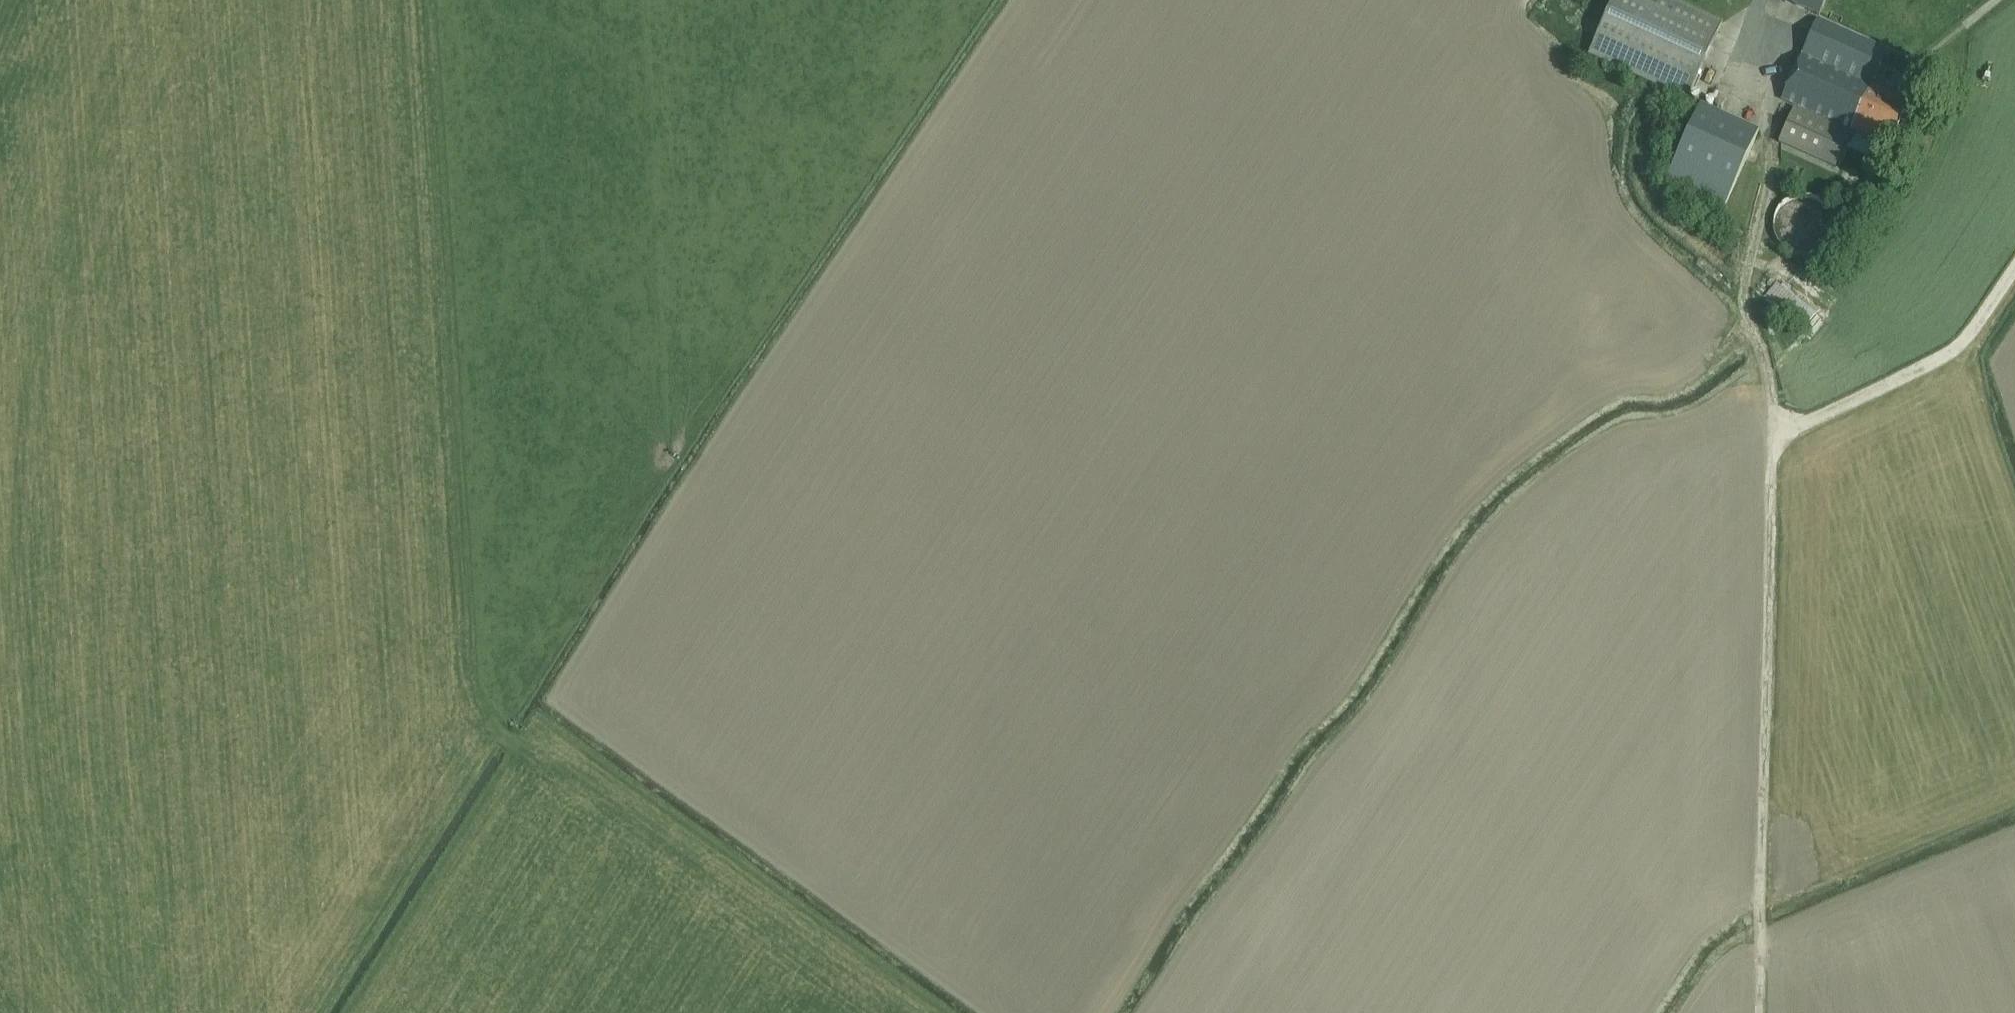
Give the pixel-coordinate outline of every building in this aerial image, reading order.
[(1587,54),(1686,99),(1721,22),(1673,0),(1612,0),(1587,54)] [(1819,16),(1826,0),(1782,0),(1819,16)] [(1887,50),(1816,19),(1780,98),(1794,104),(1777,141),(1835,167),(1852,130),(1888,146),(1908,102),(1871,85),(1887,50)] [(1725,205),(1758,133),(1700,106),(1667,178),(1725,205)] [(1826,247),(1831,240),(1834,232),(1835,225),(1834,218),(1831,211),(1827,204),(1820,198),(1811,195),(1803,194),(1795,196),(1787,199),(1782,202),(1778,207),(1775,212),(1773,220),(1773,230),(1775,238),(1780,247),(1788,253),(1796,255),(1804,256),(1812,255),(1820,252),(1826,247)] [(1782,254),(1750,295),(1764,307),(1767,303),(1802,331),(1833,293),(1782,254)]
